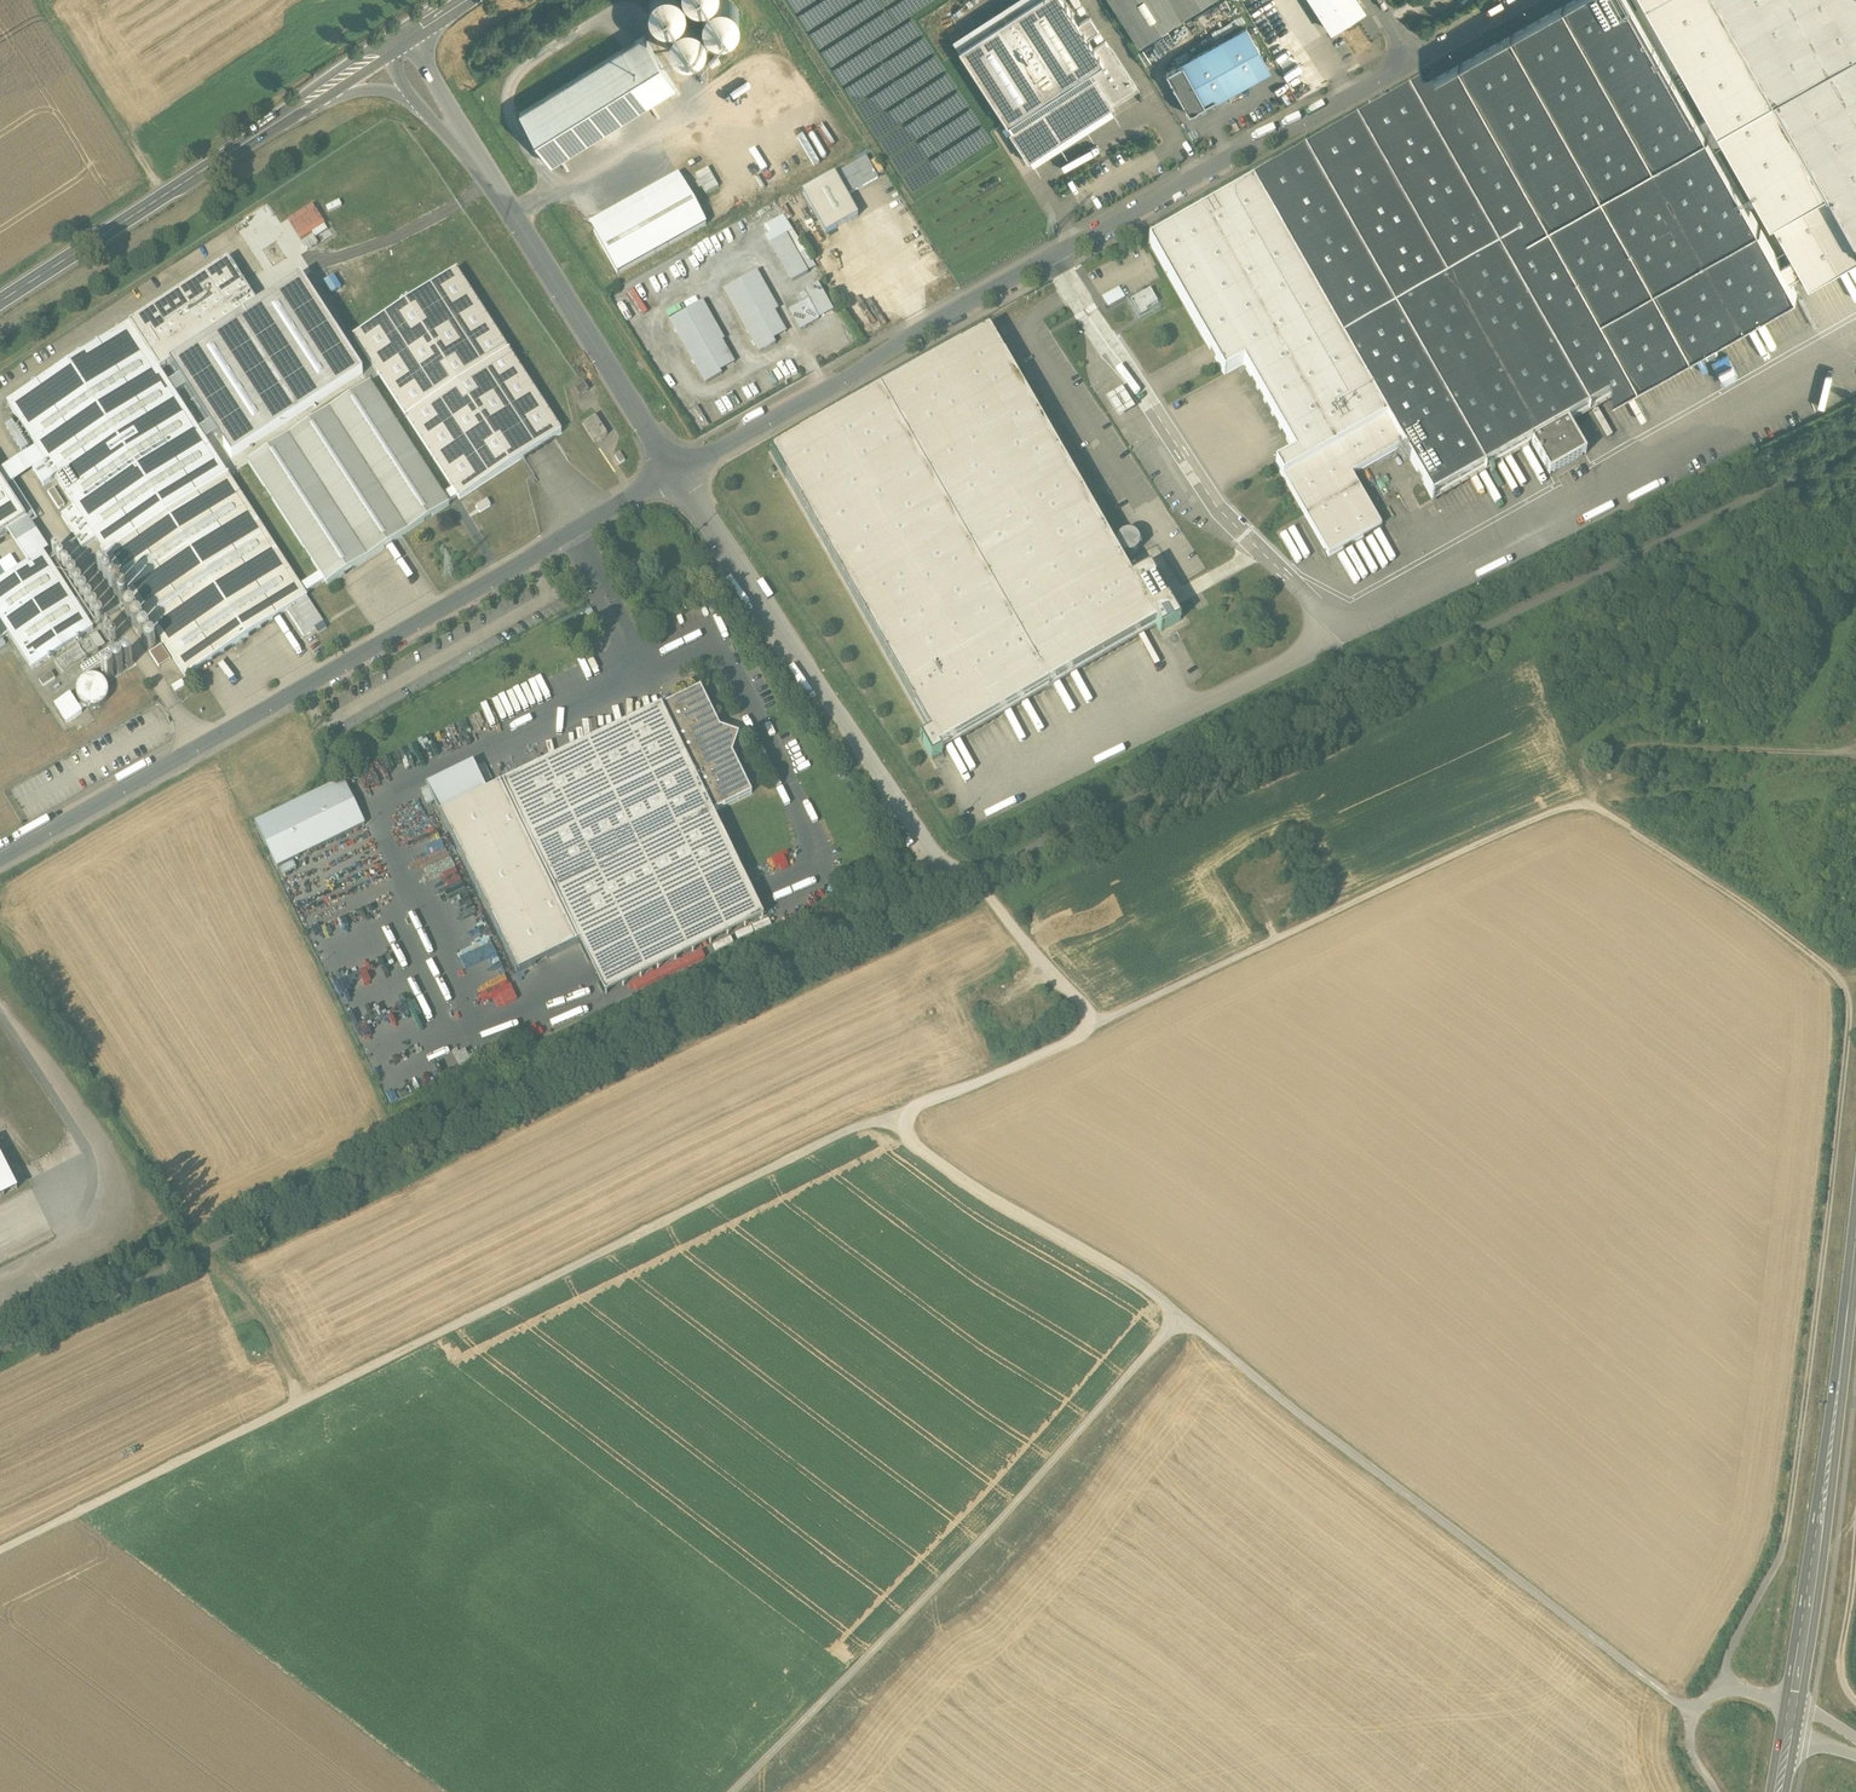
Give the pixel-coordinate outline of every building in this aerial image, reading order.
[(685,5),(685,0),(649,0),(649,5),(649,10),(651,14),(654,18),(658,21),(662,22),(667,23),(672,22),(676,20),(680,18),(683,14),(685,9),(685,5)] [(739,17),(738,12),(737,8),(734,4),(730,1),(727,0),(715,0),(712,2),(708,4),(705,8),(703,13),(703,17),(703,22),(705,26),(708,30),(712,33),(716,35),(721,35),(726,35),(730,33),(734,30),(737,26),(739,22),(739,17)] [(959,50),(1007,126),(1089,73),(1103,64),(1094,50),(1087,39),(1078,25),(1062,0),(1037,0),(959,50)] [(1139,46),(1209,0),(1110,0),(1139,46)] [(1357,0),(1311,0),(1331,31),(1364,10),(1357,0)] [(1459,64),(1640,382),(1797,294),(1789,280),(1697,116),(1704,112),(1680,69),(1673,73),(1631,0),(1574,0),(1459,64)] [(1673,73),(1680,69),(1704,112),(1697,116),(1789,280),(1802,273),(1810,286),(1855,260),(1855,0),(1631,0),(1673,73)] [(1078,25),(1087,39),(1099,32),(1090,18),(1078,25)] [(705,42),(706,38),(705,33),(703,29),(700,25),(696,22),(692,20),(687,20),(683,20),(678,22),(674,25),(672,29),(670,33),(669,38),(670,43),(672,47),(675,51),(679,54),(683,56),(688,56),(692,55),(697,54),(701,51),(703,47),(705,42)] [(1246,29),(1166,73),(1189,114),(1268,70),(1246,29)] [(538,102),(519,113),(551,164),(675,87),(643,36),(538,102)] [(1103,64),(1089,73),(1111,105),(1136,89),(1105,43),(1094,50),(1103,64)] [(1640,382),(1459,64),(1252,182),(1387,419),(1402,447),(1432,500),(1640,382)] [(1089,73),(1007,126),(1029,158),(1111,105),(1089,73)] [(866,158),(835,175),(847,196),(878,179),(866,158)] [(704,192),(715,185),(705,167),(693,174),(704,192)] [(679,175),(590,224),(618,275),(707,225),(679,175)] [(835,175),(803,193),(827,235),(858,217),(847,196),(835,175)] [(1252,182),(1149,240),(1225,374),(1244,363),(1295,453),(1276,464),(1284,477),(1387,419),(1252,182)] [(808,273),(787,235),(771,244),(792,282),(808,273)] [(228,259),(130,323),(7,403),(37,448),(24,456),(44,486),(57,478),(106,554),(228,475),(159,369),(160,369),(160,370),(170,364),(259,306),(244,283),(236,288),(229,277),(237,272),(228,259)] [(524,458),(562,433),(561,430),(509,351),(510,351),(509,351),(457,271),(458,270),(353,338),(354,338),(355,338),(407,418),(406,418),(406,419),(407,418),(460,499),(524,458)] [(756,272),(724,290),(760,353),(776,344),(774,340),(786,333),(775,312),(778,311),(756,272)] [(259,306),(170,364),(232,459),(359,377),(297,281),(259,306)] [(818,284),(804,293),(808,301),(819,320),(834,311),(818,284)] [(1145,293),(1143,289),(1126,299),(1139,323),(1161,310),(1158,303),(1151,290),(1145,293)] [(808,301),(790,311),(801,330),(819,320),(808,301)] [(702,302),(670,320),(706,384),(722,374),(720,371),(735,363),(723,341),(724,341),(702,302)] [(990,330),(772,453),(930,734),(921,740),(937,768),(947,762),(942,753),(943,753),(941,750),(1157,627),(1161,634),(1181,623),(1150,570),(1132,580),(990,330)] [(370,384),(248,463),(328,585),(402,537),(449,506),(370,384)] [(1108,411),(1125,403),(1118,389),(1102,397),(1108,411)] [(592,414),(579,422),(592,442),(605,434),(592,414)] [(1382,528),(1352,475),(1402,447),(1387,419),(1284,477),(1329,558),(1382,528)] [(106,554),(105,555),(105,556),(106,555),(185,677),(196,670),(308,598),(228,476),(229,475),(229,474),(106,554)] [(0,477),(0,536),(27,519),(0,477)] [(0,582),(0,638),(1,639),(9,634),(32,669),(94,629),(44,553),(0,582)] [(399,646),(427,632),(424,625),(395,639),(399,646)] [(331,667),(342,661),(339,656),(328,661),(331,667)] [(720,728),(701,688),(674,701),(665,698),(662,707),(713,812),(725,807),(752,794),(733,754),(739,734),(720,728)] [(662,707),(441,815),(518,973),(581,942),(606,994),(764,917),(713,812),(662,707)] [(344,780),(255,822),(277,867),(365,824),(344,780)] [(794,848),(772,855),(775,864),(797,858),(794,848)] [(359,973),(368,965),(364,960),(355,969),(359,973)] [(505,1000),(514,996),(510,986),(501,990),(505,1000)] [(567,991),(540,1002),(542,1007),(569,997),(567,991)] [(413,1067),(432,1057),(429,1053),(410,1063),(413,1067)] [(18,1189),(0,1153),(0,1198),(18,1189)]
